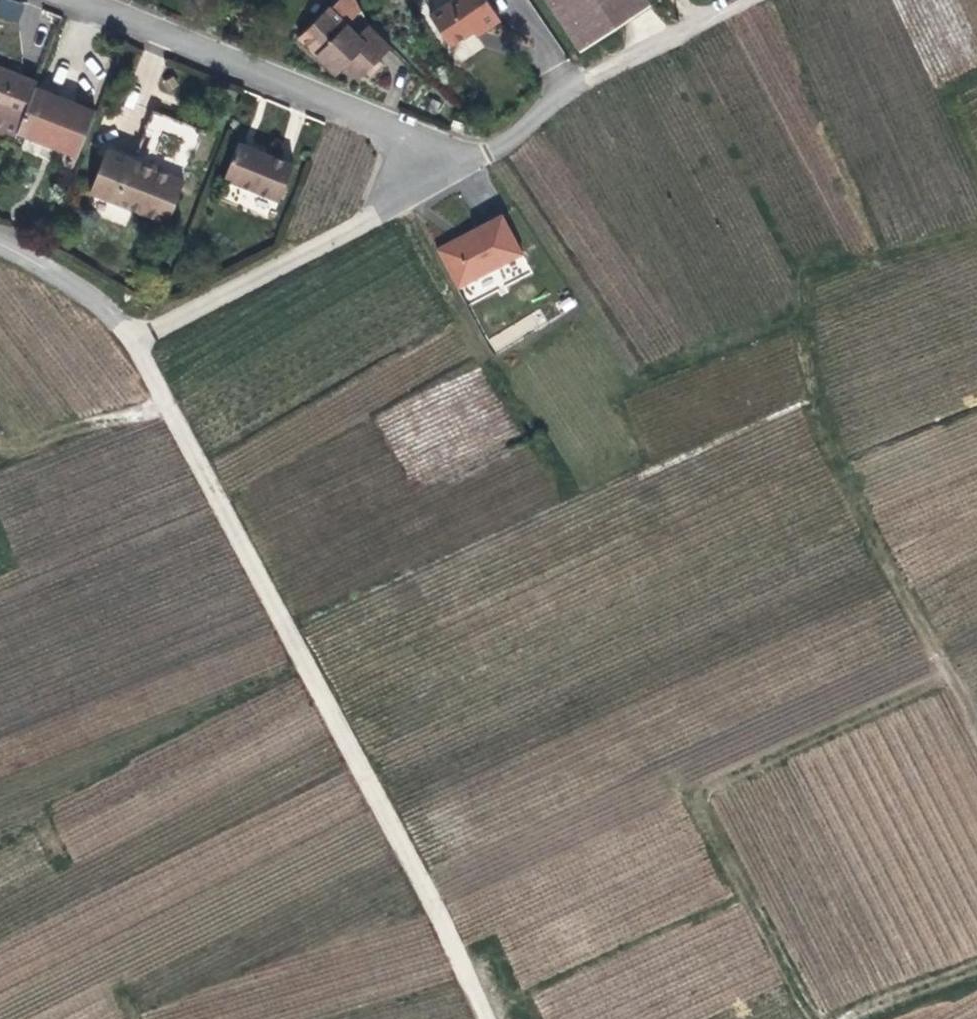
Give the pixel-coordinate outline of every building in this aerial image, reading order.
[(18,23),(24,2),(16,0),(0,0),(0,18),(18,23)] [(359,0),(309,0),(290,19),(340,70),(345,65),(352,59),(366,73),(369,71),(381,58),(394,46),(370,21),(359,31),(348,21),(363,7),(359,0)] [(485,30),(502,18),(490,0),(452,0),(433,13),(452,44),(474,29),(481,24),(485,30)] [(583,50),(651,5),(648,0),(550,0),(583,50)] [(478,35),(485,30),(481,24),(474,29),(478,35)] [(381,58),(369,71),(373,75),(385,62),(381,58)] [(352,59),(345,65),(360,80),(366,73),(352,59)] [(0,67),(0,113),(23,121),(35,87),(38,81),(0,67)] [(35,87),(23,121),(18,132),(80,157),(97,110),(35,87)] [(206,131),(165,115),(155,111),(136,161),(110,150),(93,194),(129,209),(168,226),(206,131)] [(457,117),(455,125),(467,129),(469,123),(457,117)] [(268,152),(269,146),(241,136),(239,141),(268,152)] [(297,156),(269,146),(268,152),(239,141),(227,172),(283,193),(297,156)] [(452,236),(434,245),(456,286),(521,252),(501,210),(460,232),(462,235),(454,240),(452,236)] [(460,232),(452,236),(454,240),(462,235),(460,232)]
